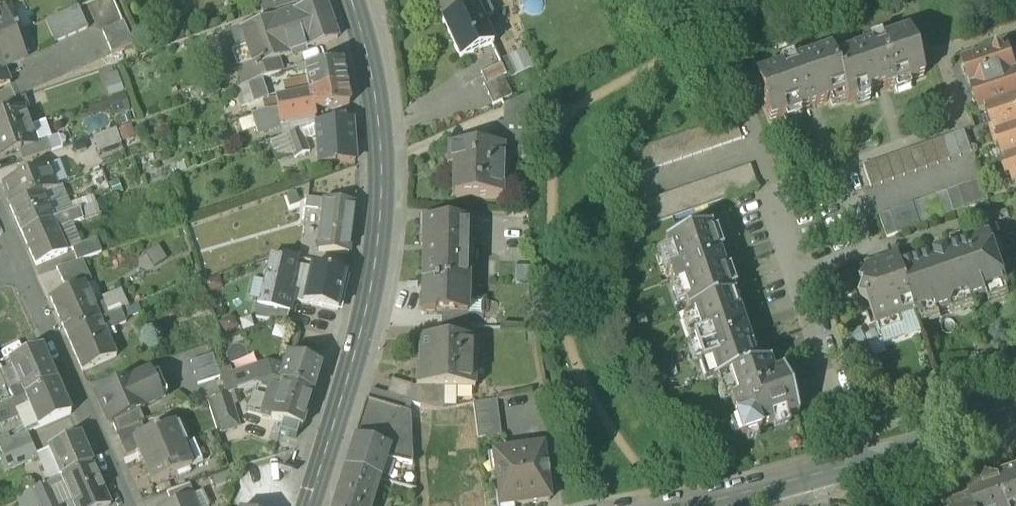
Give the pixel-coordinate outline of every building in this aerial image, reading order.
[(261,14),(298,1),(298,0),(255,0),(261,14)] [(442,22),(486,2),(485,0),(432,0),(442,22)] [(492,17),(486,2),(442,22),(460,61),(493,46),(482,22),(492,17)] [(253,27),(266,66),(277,62),(337,39),(325,3),(253,27)] [(46,22),(55,44),(88,29),(79,7),(46,22)] [(0,12),(0,41),(11,36),(1,12),(0,12)] [(102,32),(112,54),(133,44),(124,22),(102,32)] [(232,58),(237,71),(242,86),(249,83),(262,79),(281,72),(277,62),(266,66),(253,27),(225,36),(233,57),(232,58)] [(763,99),(771,122),(786,117),(785,114),(800,109),(800,112),(827,103),(827,101),(845,95),(845,97),(848,103),(856,101),(856,100),(867,96),(868,97),(871,96),(869,92),(884,87),(885,91),(896,87),(895,86),(909,81),(909,83),(925,77),(917,54),(915,55),(907,32),(882,41),(883,43),(872,47),(871,44),(852,51),(853,52),(834,59),(833,57),(831,50),(794,62),(794,64),(782,68),(782,66),(756,75),(764,98),(763,99)] [(11,36),(0,41),(0,86),(9,83),(2,69),(24,59),(13,35),(11,36)] [(231,74),(237,71),(232,58),(233,57),(225,36),(219,38),(224,55),(231,74)] [(224,55),(219,38),(208,42),(214,59),(224,55)] [(987,111),(1015,101),(1015,71),(1009,48),(1004,50),(998,47),(995,53),(963,63),(980,113),(987,111)] [(536,69),(527,49),(507,58),(516,78),(536,69)] [(297,66),(298,77),(305,76),(341,64),(339,51),(303,64),(297,66)] [(310,101),(311,107),(312,107),(311,101),(328,98),(327,93),(346,89),(341,64),(305,76),(309,95),(310,101)] [(512,97),(503,78),(505,77),(500,66),(481,75),(486,86),(484,87),(493,107),(502,103),(502,102),(512,97)] [(104,84),(109,98),(125,92),(120,78),(104,84)] [(269,98),(262,79),(249,83),(255,103),(269,98)] [(200,86),(205,99),(222,93),(218,80),(200,86)] [(255,103),(249,83),(242,86),(236,88),(242,107),(255,103)] [(312,107),(311,107),(312,113),(314,113),(331,110),(349,107),(346,89),(327,93),(328,98),(311,101),(312,107)] [(125,94),(107,100),(113,117),(131,110),(125,94)] [(276,101),(278,115),(298,111),(297,110),(311,107),(310,101),(309,95),(295,97),(276,101)] [(503,126),(530,126),(530,96),(503,107),(503,126)] [(3,105),(7,116),(24,110),(30,108),(25,97),(3,105)] [(267,105),(268,110),(269,117),(278,115),(276,101),(268,103),(267,105)] [(997,134),(1015,128),(1015,101),(987,111),(992,126),(994,126),(997,134)] [(312,113),(311,107),(297,110),(298,111),(278,115),(281,127),(282,127),(300,123),(314,120),(315,120),(314,113),(312,113)] [(30,127),(24,110),(7,116),(0,118),(0,137),(30,127)] [(281,127),(278,115),(269,117),(268,110),(252,117),(258,133),(281,127)] [(729,144),(741,140),(733,118),(721,122),(729,144)] [(282,127),(281,127),(282,138),(287,136),(316,126),(315,120),(314,120),(300,123),(282,127)] [(45,121),(30,127),(35,143),(47,139),(51,138),(45,121)] [(717,148),(729,144),(721,122),(710,126),(717,148)] [(317,135),(319,165),(356,162),(352,123),(316,126),(317,135)] [(503,149),(529,151),(530,126),(503,126),(493,125),(493,149),(503,149)] [(294,156),(295,157),(309,152),(305,139),(317,135),(316,126),(287,136),(294,156)] [(705,153),(717,148),(710,126),(698,130),(705,153)] [(35,143),(30,127),(0,137),(0,157),(19,150),(36,144),(35,143)] [(997,134),(1000,143),(998,144),(1003,160),(1005,159),(1015,155),(1015,128),(997,134)] [(94,137),(100,153),(122,145),(116,129),(94,137)] [(694,157),(705,153),(698,130),(686,134),(694,157)] [(964,131),(953,135),(961,157),(972,153),(964,131)] [(59,135),(51,138),(47,139),(51,152),(64,147),(59,135)] [(953,135),(942,139),(949,161),(961,157),(953,135)] [(287,136),(282,138),(270,143),(277,162),(294,156),(287,136)] [(670,165),(682,161),(674,138),(662,142),(670,165)] [(19,150),(23,161),(51,152),(47,139),(35,143),(36,144),(19,150)] [(942,139),(931,143),(938,165),(949,161),(942,139)] [(931,143),(919,147),(927,169),(938,165),(931,143)] [(453,198),(501,199),(503,149),(493,149),(447,147),(446,169),(454,169),(453,198)] [(919,147),(908,151),(916,173),(927,169),(919,147)] [(908,151),(897,155),(904,177),(916,173),(908,151)] [(897,155),(886,158),(893,180),(904,177),(897,155)] [(1013,184),(1015,183),(1015,155),(1005,159),(1013,184)] [(886,158),(874,162),(882,184),(893,180),(886,158)] [(47,166),(55,186),(68,181),(60,161),(47,166)] [(874,162),(863,166),(871,188),(882,184),(874,162)] [(3,184),(12,205),(41,194),(56,188),(55,186),(47,166),(3,184)] [(746,194),(758,189),(750,167),(738,171),(746,194)] [(734,198),(746,194),(738,171),(726,175),(734,198)] [(722,202),(734,198),(726,175),(714,179),(722,202)] [(981,181),(970,185),(978,207),(989,203),(981,181)] [(970,185),(959,188),(966,210),(966,211),(978,207),(970,185)] [(68,207),(71,206),(63,186),(56,188),(41,194),(53,221),(71,214),(68,207)] [(687,214),(698,210),(691,187),(679,191),(687,214)] [(955,214),(966,210),(959,188),(947,192),(955,214)] [(675,218),(687,214),(679,191),(667,195),(675,218)] [(943,218),(955,214),(947,192),(936,196),(943,218)] [(10,206),(22,234),(53,221),(41,194),(12,205),(10,206)] [(663,222),(675,218),(667,195),(655,199),(663,222)] [(944,219),(943,218),(936,196),(925,200),(932,223),(944,219)] [(309,207),(325,209),(326,201),(310,199),(309,207)] [(921,227),(932,223),(925,200),(913,204),(921,227)] [(320,251),(348,255),(355,205),(326,201),(325,209),(320,251)] [(68,207),(71,214),(80,211),(85,209),(82,202),(71,206),(68,207)] [(910,230),(921,227),(913,204),(902,208),(910,230)] [(80,211),(84,221),(100,215),(96,205),(85,209),(80,211)] [(898,234),(910,230),(902,208),(891,212),(898,234)] [(84,221),(80,211),(71,214),(53,221),(57,231),(74,225),(84,221)] [(887,238),(898,234),(891,212),(879,216),(887,238)] [(57,231),(53,221),(22,234),(36,266),(39,265),(67,254),(57,231)] [(422,284),(468,285),(471,222),(428,221),(428,234),(420,233),(420,245),(426,245),(426,263),(422,263),(422,284)] [(72,249),(82,245),(74,225),(57,231),(67,254),(73,251),(72,249)] [(735,420),(741,439),(760,432),(759,430),(785,421),(785,419),(797,415),(794,405),(798,404),(790,381),(786,383),(782,371),(773,374),(769,363),(765,364),(757,367),(751,348),(747,336),(745,336),(741,326),(743,325),(732,292),(736,290),(729,271),(725,272),(719,253),(723,252),(716,233),(712,234),(710,228),(665,244),(668,253),(674,270),(668,272),(674,289),(679,287),(697,339),(691,341),(701,368),(707,366),(713,384),(724,380),(737,419),(735,420)] [(989,237),(902,267),(918,312),(919,314),(936,308),(938,314),(952,309),(956,301),(970,297),(972,302),(988,297),(986,293),(1006,286),(989,237)] [(73,251),(77,262),(81,261),(102,254),(97,240),(82,245),(72,249),(73,251)] [(167,259),(159,246),(146,254),(154,267),(167,259)] [(662,274),(668,272),(674,270),(668,253),(656,257),(662,274)] [(270,257),(268,268),(293,266),(295,258),(283,256),(270,257)] [(915,313),(918,312),(902,267),(900,259),(867,270),(861,283),(866,286),(860,299),(868,303),(874,320),(891,315),(898,319),(915,313)] [(85,270),(81,261),(77,262),(58,269),(63,280),(85,270)] [(290,281),(293,266),(268,268),(265,282),(261,300),(260,306),(268,307),(289,312),(291,301),(292,294),(287,292),(290,281)] [(293,266),(290,281),(307,285),(310,269),(293,266)] [(302,304),(338,312),(346,277),(310,269),(307,285),(302,304)] [(85,270),(63,280),(67,290),(83,283),(90,280),(85,270)] [(219,276),(204,281),(209,294),(224,289),(219,276)] [(249,298),(261,300),(265,282),(253,279),(249,298)] [(302,304),(307,285),(290,281),(287,292),(292,294),(291,301),(302,304)] [(50,298),(67,336),(100,321),(92,304),(83,283),(67,290),(53,296),(54,297),(50,298)] [(467,302),(468,285),(422,284),(422,315),(442,315),(467,316),(467,302)] [(101,300),(108,317),(120,312),(126,310),(118,292),(101,300)] [(105,319),(108,317),(101,300),(92,304),(100,321),(105,319)] [(484,302),(467,302),(467,316),(467,320),(484,320),(484,302)] [(138,304),(126,310),(120,312),(125,321),(142,313),(138,304)] [(257,318),(265,320),(268,307),(260,306),(257,318)] [(289,312),(268,307),(265,320),(286,324),(289,312)] [(125,321),(120,312),(108,317),(105,319),(108,326),(110,330),(125,323),(125,321)] [(898,319),(878,326),(884,346),(922,333),(915,313),(898,319)] [(239,327),(231,315),(218,324),(227,336),(239,327)] [(442,315),(442,330),(442,341),(466,342),(466,330),(467,320),(467,316),(442,315)] [(878,326),(898,319),(891,315),(874,320),(877,326),(878,326)] [(103,328),(100,321),(67,336),(83,372),(86,371),(116,357),(103,328)] [(861,329),(844,337),(851,350),(867,343),(861,329)] [(456,391),(475,391),(475,390),(474,390),(475,344),(476,344),(476,342),(466,342),(442,341),(419,341),(419,342),(420,342),(419,369),(417,369),(416,388),(416,390),(443,390),(456,391)] [(757,367),(765,364),(759,345),(751,348),(757,367)] [(11,367),(20,387),(24,398),(56,384),(41,349),(9,363),(11,367)] [(191,362),(198,385),(220,378),(213,355),(191,362)] [(287,356),(283,371),(279,383),(282,384),(313,393),(314,390),(320,368),(321,369),(322,366),(287,356)] [(271,381),(279,383),(283,371),(268,366),(234,379),(238,392),(256,386),(271,381)] [(20,387),(11,367),(1,372),(10,391),(20,387)] [(230,370),(219,373),(227,395),(238,392),(234,379),(230,370)] [(98,397),(109,424),(112,423),(140,411),(145,409),(145,407),(160,401),(149,376),(134,383),(133,381),(120,387),(120,386),(99,393),(100,396),(98,397)] [(248,414),(271,421),(282,384),(279,383),(271,381),(256,386),(260,401),(252,399),(248,413),(248,414)] [(392,381),(387,397),(371,392),(368,402),(398,411),(401,401),(409,403),(413,388),(392,381)] [(57,384),(56,384),(24,398),(32,414),(38,430),(70,416),(71,416),(57,384)] [(271,421),(283,424),(299,429),(302,430),(313,393),(282,384),(271,421)] [(15,402),(24,398),(20,387),(10,391),(15,402)] [(413,388),(409,403),(401,401),(398,411),(409,415),(410,418),(421,418),(420,407),(435,411),(443,409),(443,390),(416,390),(413,388)] [(456,406),(456,391),(443,390),(443,409),(456,406)] [(213,400),(220,419),(234,415),(227,395),(213,400)] [(16,417),(22,415),(32,414),(24,398),(15,402),(0,409),(0,424),(16,417)] [(473,404),(478,440),(502,436),(497,401),(473,404)] [(386,461),(412,467),(410,418),(409,415),(398,411),(368,402),(366,402),(355,439),(389,449),(386,461)] [(112,423),(117,434),(139,425),(139,423),(144,421),(140,411),(112,423)] [(28,434),(38,430),(32,414),(22,415),(16,417),(24,435),(27,433),(28,434)] [(217,431),(218,433),(238,427),(234,415),(220,419),(214,421),(217,431)] [(296,440),(299,429),(283,424),(280,435),(296,440)] [(144,436),(139,425),(117,434),(122,445),(141,437),(144,436)] [(139,453),(143,463),(182,446),(172,425),(158,431),(157,430),(144,436),(141,437),(146,450),(139,453)] [(4,458),(32,446),(33,446),(28,434),(27,433),(24,435),(0,445),(0,448),(4,458)] [(61,478),(92,465),(80,436),(49,449),(49,450),(61,478)] [(146,450),(141,437),(122,445),(127,458),(139,453),(146,450)] [(345,470),(380,480),(386,461),(389,449),(355,439),(354,439),(345,469),(345,470)] [(193,442),(182,447),(190,466),(202,461),(193,442)] [(32,446),(4,458),(2,459),(8,472),(37,459),(38,459),(36,456),(32,446)] [(191,468),(190,466),(182,447),(182,446),(143,463),(152,485),(191,468)] [(501,505),(521,505),(550,502),(543,448),(528,450),(528,448),(514,450),(514,452),(494,455),(501,505)] [(37,459),(48,483),(61,478),(49,450),(36,456),(38,459),(37,459)] [(61,478),(64,485),(72,503),(73,505),(110,505),(92,465),(61,478)] [(380,480),(345,470),(334,505),(372,505),(380,480)] [(1003,474),(1000,480),(986,476),(984,485),(978,483),(968,486),(971,498),(974,505),(1015,505),(1015,470),(1003,474)] [(60,488),(64,485),(61,478),(48,483),(51,492),(60,488)] [(15,488),(19,497),(32,491),(35,490),(34,489),(30,481),(15,488)] [(51,492),(48,483),(34,489),(35,490),(32,491),(39,505),(58,505),(51,492)] [(167,492),(172,505),(191,497),(194,495),(189,484),(167,492)] [(72,503),(64,485),(60,488),(51,492),(58,505),(63,505),(72,503)] [(32,491),(19,497),(15,498),(19,505),(39,505),(32,491)] [(192,497),(195,505),(207,505),(202,493),(192,497)] [(192,497),(191,497),(172,505),(169,505),(195,505),(192,497)] [(971,498),(954,504),(953,505),(974,505),(971,498)]
